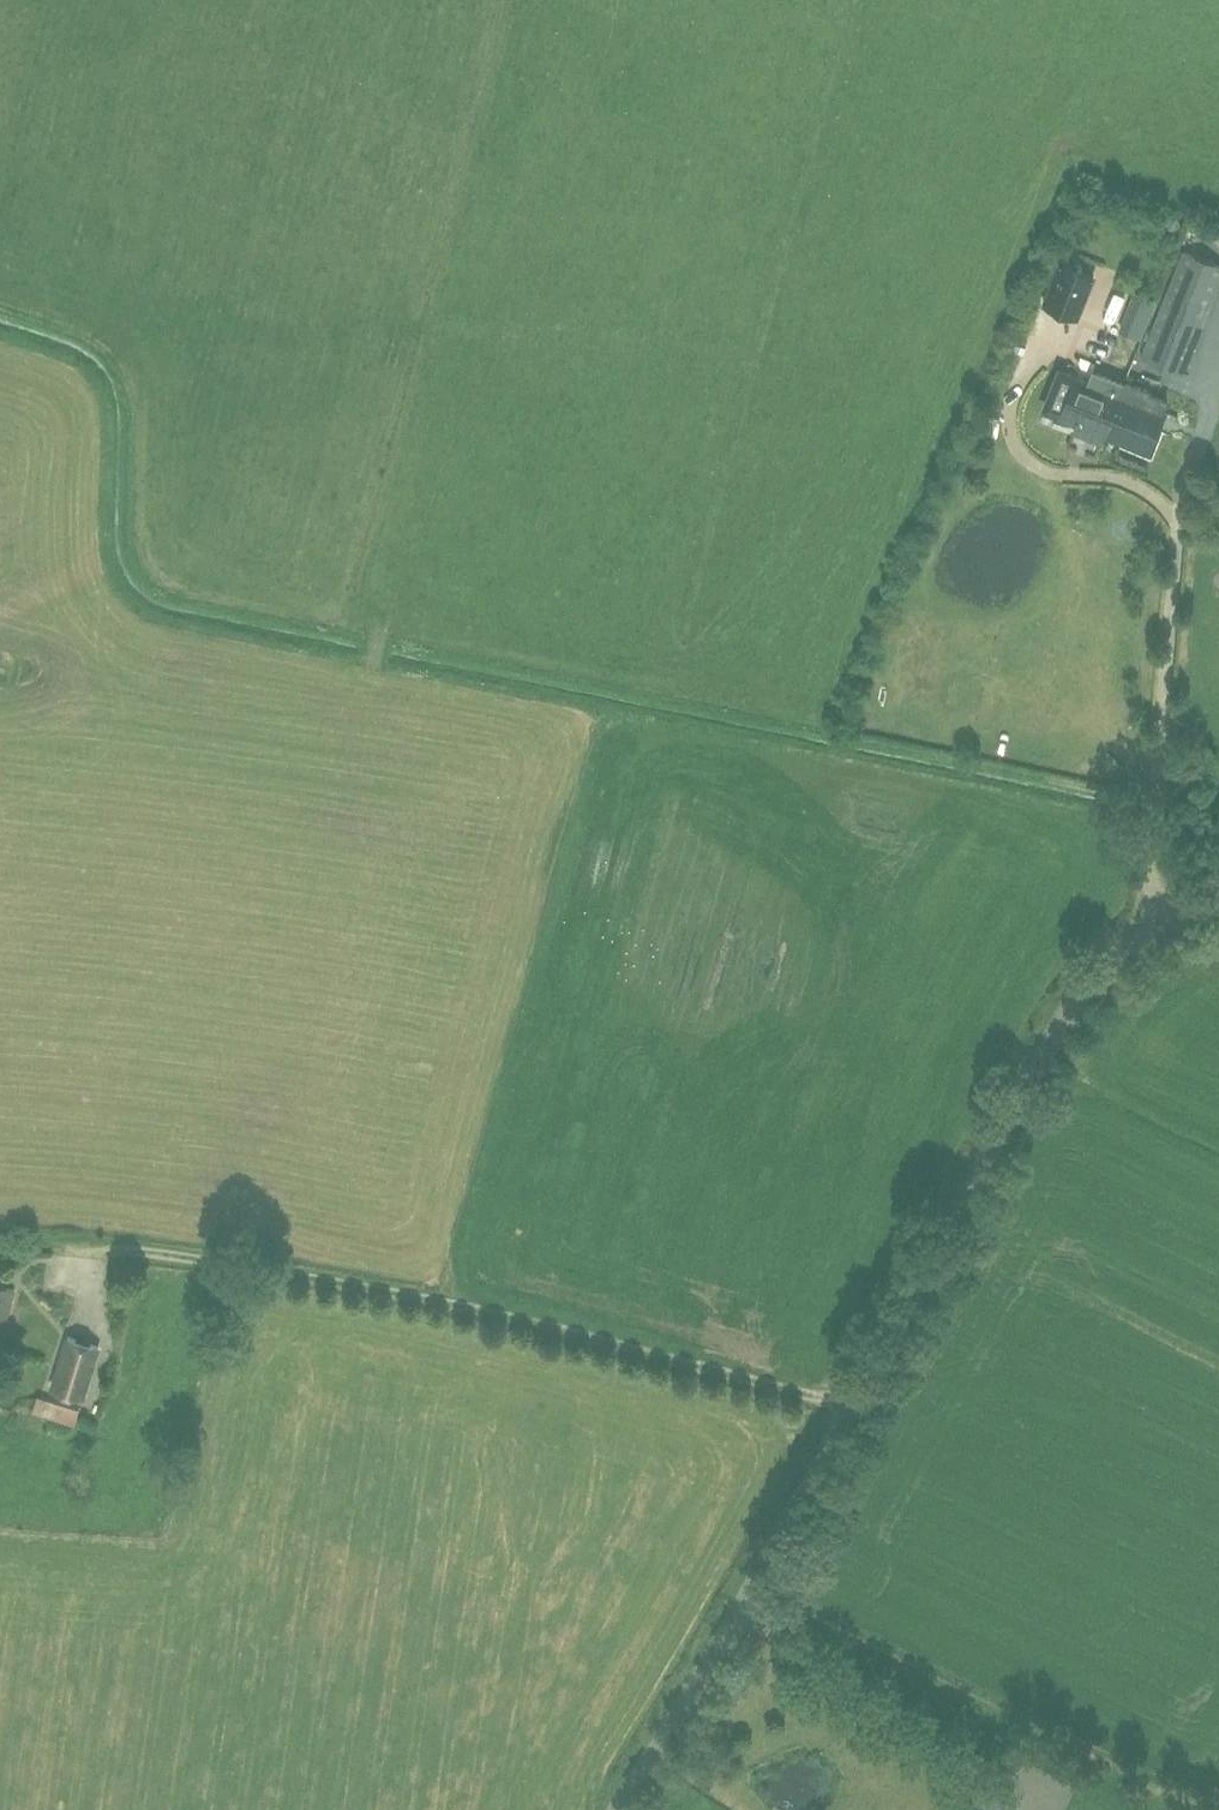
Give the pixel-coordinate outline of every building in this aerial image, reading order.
[(1141,355),(1182,372),(1218,281),(1218,265),(1183,250),(1141,355)] [(1081,303),(1091,277),(1061,265),(1050,291),(1081,303)] [(1134,290),(1119,330),(1141,339),(1157,299),(1134,290)] [(1038,325),(1042,314),(1034,311),(1030,322),(1038,325)] [(1103,434),(1123,383),(1093,371),(1090,380),(1077,376),(1061,417),(1077,423),(1074,430),(1100,440),(1102,434),(1103,434)] [(1123,383),(1103,434),(1148,452),(1164,411),(1162,411),(1166,401),(1148,393),(1149,390),(1127,381),(1126,384),(1123,383)] [(12,1290),(0,1287),(0,1331),(12,1290)] [(98,1347),(67,1337),(51,1388),(82,1398),(98,1347)] [(45,1389),(40,1406),(78,1418),(84,1401),(45,1389)]
